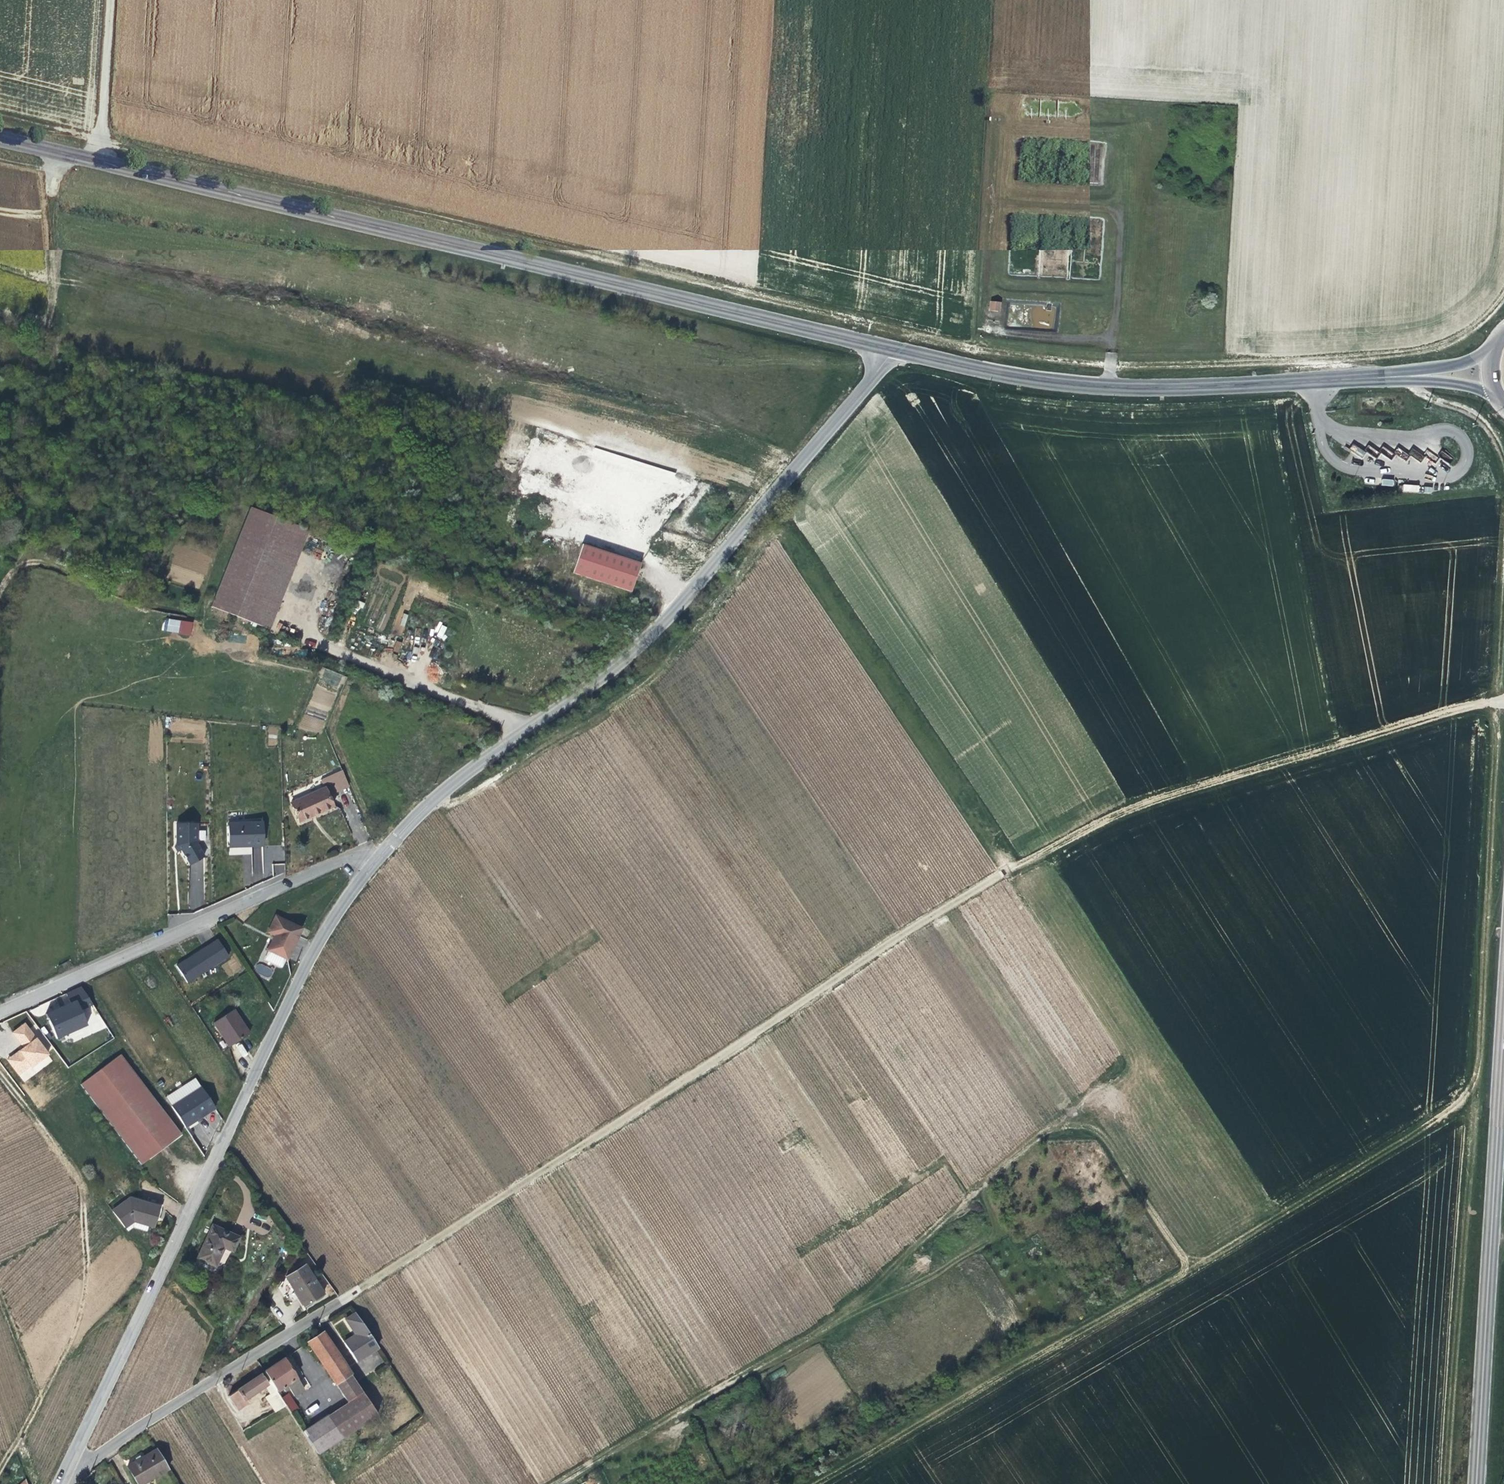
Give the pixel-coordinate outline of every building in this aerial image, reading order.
[(989,311),(1000,312),(1001,301),(989,300),(989,311)] [(1027,327),(1054,328),(1054,306),(1027,305),(1027,327)] [(1316,453),(1325,451),(1321,430),(1313,431),(1315,442),(1316,453)] [(1373,435),(1369,441),(1380,447),(1383,441),(1373,435)] [(274,631),(313,533),(255,510),(217,608),(274,631)] [(627,593),(637,562),(579,543),(569,574),(627,593)] [(202,575),(172,565),(168,580),(198,589),(202,575)] [(190,636),(193,623),(166,617),(163,630),(190,636)] [(436,636),(443,639),(448,627),(441,624),(436,636)] [(245,643),(246,636),(232,634),(231,641),(245,643)] [(396,640),(393,650),(399,652),(402,642),(396,640)] [(320,681),(338,688),(342,675),(324,668),(320,681)] [(304,714),(301,726),(321,732),(325,720),(304,714)] [(267,745),(276,746),(278,727),(269,726),(267,745)] [(304,823),(336,808),(327,790),(295,805),(304,823)] [(227,821),(228,847),(265,846),(264,820),(227,821)] [(186,851),(185,861),(201,861),(202,840),(205,840),(205,830),(199,830),(199,822),(177,821),(175,851),(186,851)] [(274,874),(285,873),(283,863),(273,865),(274,874)] [(301,932),(273,919),(265,934),(272,938),(265,953),(285,962),(301,932)] [(175,964),(187,983),(230,958),(219,939),(175,964)] [(254,971),(269,979),(273,970),(258,962),(254,971)] [(46,1012),(58,1039),(89,1026),(82,1010),(92,1005),(83,985),(57,996),(61,1006),(46,1012)] [(90,1027),(96,1025),(98,1030),(105,1028),(96,1005),(84,1010),(90,1027)] [(229,1048),(249,1035),(234,1011),(214,1023),(229,1048)] [(23,1082),(54,1061),(26,1021),(11,1032),(22,1047),(6,1058),(23,1082)] [(120,1056),(80,1084),(141,1165),(180,1136),(120,1056)] [(166,1096),(185,1128),(217,1109),(197,1077),(166,1096)] [(160,1214),(129,1198),(111,1212),(124,1228),(134,1220),(152,1229),(160,1214)] [(233,1236),(207,1224),(192,1255),(210,1263),(218,1245),(227,1249),(233,1236)] [(298,1307),(317,1296),(300,1268),(281,1279),(298,1307)] [(374,1349),(351,1314),(341,1320),(351,1336),(340,1344),(352,1363),(374,1349)] [(374,1415),(349,1376),(320,1333),(306,1343),(345,1402),(324,1416),(339,1439),(374,1415)] [(280,1360),(261,1373),(273,1392),(283,1385),(291,1397),(300,1391),(280,1360)] [(282,1405),(273,1392),(261,1373),(260,1372),(232,1391),(229,1387),(224,1390),(226,1394),(225,1395),(234,1410),(244,1403),(242,1400),(263,1386),(271,1399),(266,1402),(272,1412),(282,1405)] [(339,1439),(324,1416),(299,1432),(314,1455),(339,1439)] [(166,1471),(154,1450),(123,1467),(133,1483),(142,1483),(166,1471)]
